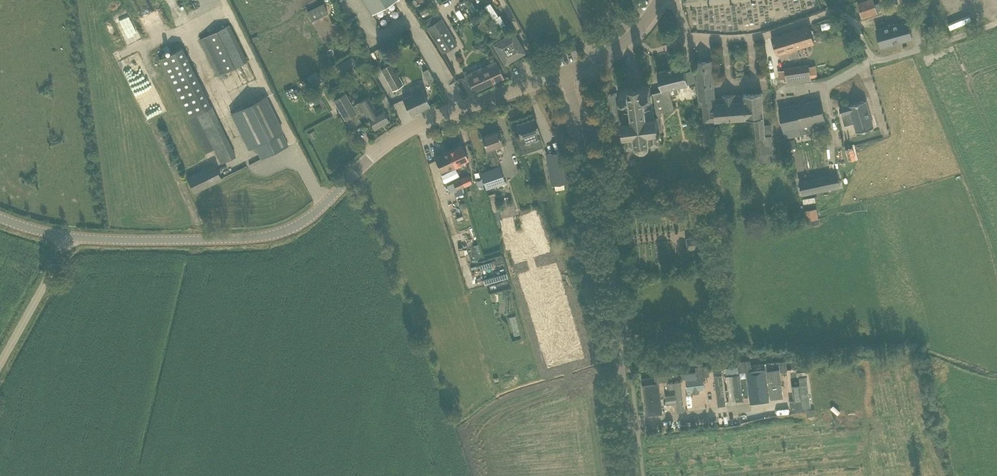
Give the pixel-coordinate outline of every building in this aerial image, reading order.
[(372,14),(396,0),(363,0),(372,14)] [(875,6),(873,0),(867,0),(857,3),(862,18),(877,13),(875,6)] [(312,19),(327,12),(323,4),(308,11),(312,19)] [(441,18),(438,20),(435,16),(425,22),(443,52),(456,44),(441,18)] [(908,20),(876,29),(881,46),(912,38),(908,20)] [(229,25),(201,38),(218,75),(247,61),(229,25)] [(809,25),(772,37),(777,54),(787,51),(789,58),(800,55),(798,47),(815,42),(809,25)] [(525,52),(513,31),(492,43),(505,64),(525,52)] [(219,120),(182,47),(159,59),(206,153),(215,148),(222,163),(236,156),(219,120)] [(353,54),(339,63),(343,70),(358,62),(353,54)] [(698,61),(696,61),(699,105),(703,104),(704,121),(733,119),(755,117),(758,162),(773,161),(771,136),(765,136),(764,117),(764,116),(764,115),(762,93),(762,92),(761,92),(761,93),(745,94),(744,94),(735,95),(735,94),(723,94),(723,97),(715,98),(714,79),(712,60),(707,60),(702,61),(698,61)] [(503,77),(496,61),(466,74),(469,82),(473,91),(503,77)] [(404,85),(391,63),(381,69),(393,91),(404,85)] [(654,104),(655,105),(654,106),(655,116),(656,116),(657,122),(662,121),(661,112),(674,108),(671,94),(679,92),(677,86),(696,82),(693,70),(685,71),(684,65),(657,71),(660,81),(662,90),(652,93),(654,104)] [(808,65),(785,69),(787,78),(787,81),(787,83),(810,79),(810,75),(808,65)] [(314,84),(322,80),(317,71),(309,75),(314,84)] [(652,93),(651,93),(650,85),(642,86),(629,88),(620,89),(621,96),(620,97),(622,108),(621,109),(621,110),(622,110),(623,121),(621,121),(625,148),(617,149),(615,149),(615,150),(635,148),(637,147),(637,148),(642,150),(646,150),(650,147),(649,146),(651,145),(652,149),(655,148),(655,145),(660,144),(658,132),(660,132),(660,130),(663,130),(662,121),(657,122),(656,116),(655,116),(654,106),(655,105),(654,104),(652,93)] [(429,105),(424,96),(422,91),(404,100),(406,104),(410,113),(429,105)] [(389,120),(384,112),(382,107),(376,110),(368,96),(358,101),(359,101),(352,105),(345,93),(334,99),(345,118),(355,113),(357,115),(364,111),(374,129),(389,120)] [(288,145),(284,136),(265,97),(238,110),(257,150),(261,158),(288,145)] [(795,105),(799,120),(797,120),(799,132),(800,134),(811,131),(810,124),(825,121),(820,100),(795,105)] [(849,105),(840,108),(845,125),(854,123),(857,132),(874,127),(866,100),(849,105)] [(795,105),(778,109),(785,137),(793,135),(792,133),(799,132),(797,120),(799,120),(795,105)] [(533,140),(540,138),(537,130),(538,130),(534,118),(516,124),(513,125),(515,134),(519,133),(523,144),(524,144),(525,149),(535,146),(533,140)] [(501,140),(497,130),(482,136),(485,145),(486,148),(492,164),(498,162),(492,146),(502,142),(501,140)] [(788,140),(790,149),(797,147),(795,138),(788,140)] [(455,167),(461,164),(460,162),(468,158),(466,154),(462,145),(448,151),(455,167)] [(852,148),(846,149),(849,159),(855,158),(852,148)] [(448,151),(434,157),(439,166),(440,170),(449,166),(450,169),(455,167),(448,151)] [(568,151),(547,154),(552,187),(566,184),(566,182),(572,181),(568,151)] [(790,160),(783,161),(785,170),(791,169),(790,160)] [(221,178),(216,169),(214,164),(201,170),(201,171),(188,178),(190,182),(195,191),(221,178)] [(486,189),(501,184),(503,188),(507,187),(506,182),(505,182),(500,166),(480,173),(486,189)] [(836,174),(800,181),(802,193),(838,186),(836,174)] [(468,175),(461,178),(464,186),(472,183),(468,175)] [(456,189),(464,186),(461,178),(453,181),(456,189)] [(494,192),(488,194),(492,212),(498,210),(497,208),(498,208),(494,192)] [(498,208),(497,208),(498,210),(492,212),(497,227),(503,225),(504,226),(518,222),(516,215),(501,220),(501,217),(516,212),(513,203),(498,208)] [(817,208),(804,210),(806,220),(818,218),(817,208)] [(686,236),(687,248),(701,248),(700,236),(686,236)] [(576,263),(584,261),(579,246),(571,249),(576,263)] [(751,370),(747,371),(751,401),(769,399),(765,368),(751,370)] [(780,368),(767,370),(771,398),(783,397),(780,368)] [(697,377),(697,372),(685,374),(688,390),(693,390),(693,392),(699,391),(698,389),(704,388),(703,378),(697,378),(697,377)] [(726,404),(722,374),(714,375),(718,405),(726,404)] [(740,374),(727,376),(730,401),(736,400),(736,398),(743,398),(740,374)] [(811,406),(807,377),(799,378),(800,385),(792,386),(794,402),(802,401),(803,407),(811,406)] [(684,409),(681,381),(669,383),(669,388),(676,387),(676,394),(667,395),(667,403),(677,402),(678,410),(684,409)] [(653,413),(654,413),(663,412),(660,385),(660,384),(651,385),(643,386),(647,414),(653,413)]
